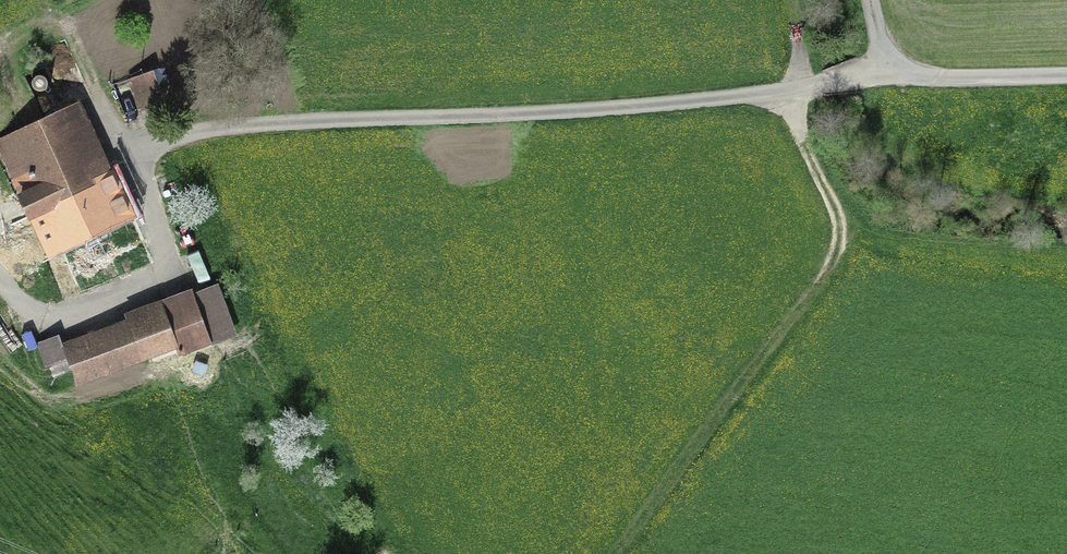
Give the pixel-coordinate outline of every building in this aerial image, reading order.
[(149,73),(127,81),(139,112),(152,107),(150,99),(157,97),(149,73)] [(36,93),(39,93),(43,91),(45,89),(46,86),(46,83),(44,80),(41,77),(38,76),(35,77),(32,78),(30,81),(29,84),(30,87),(33,91),(36,93)] [(127,217),(107,174),(93,181),(73,138),(88,131),(75,104),(0,139),(0,158),(46,254),(127,217)] [(176,355),(208,343),(192,299),(161,311),(161,313),(62,350),(75,384),(173,347),(176,355)]
